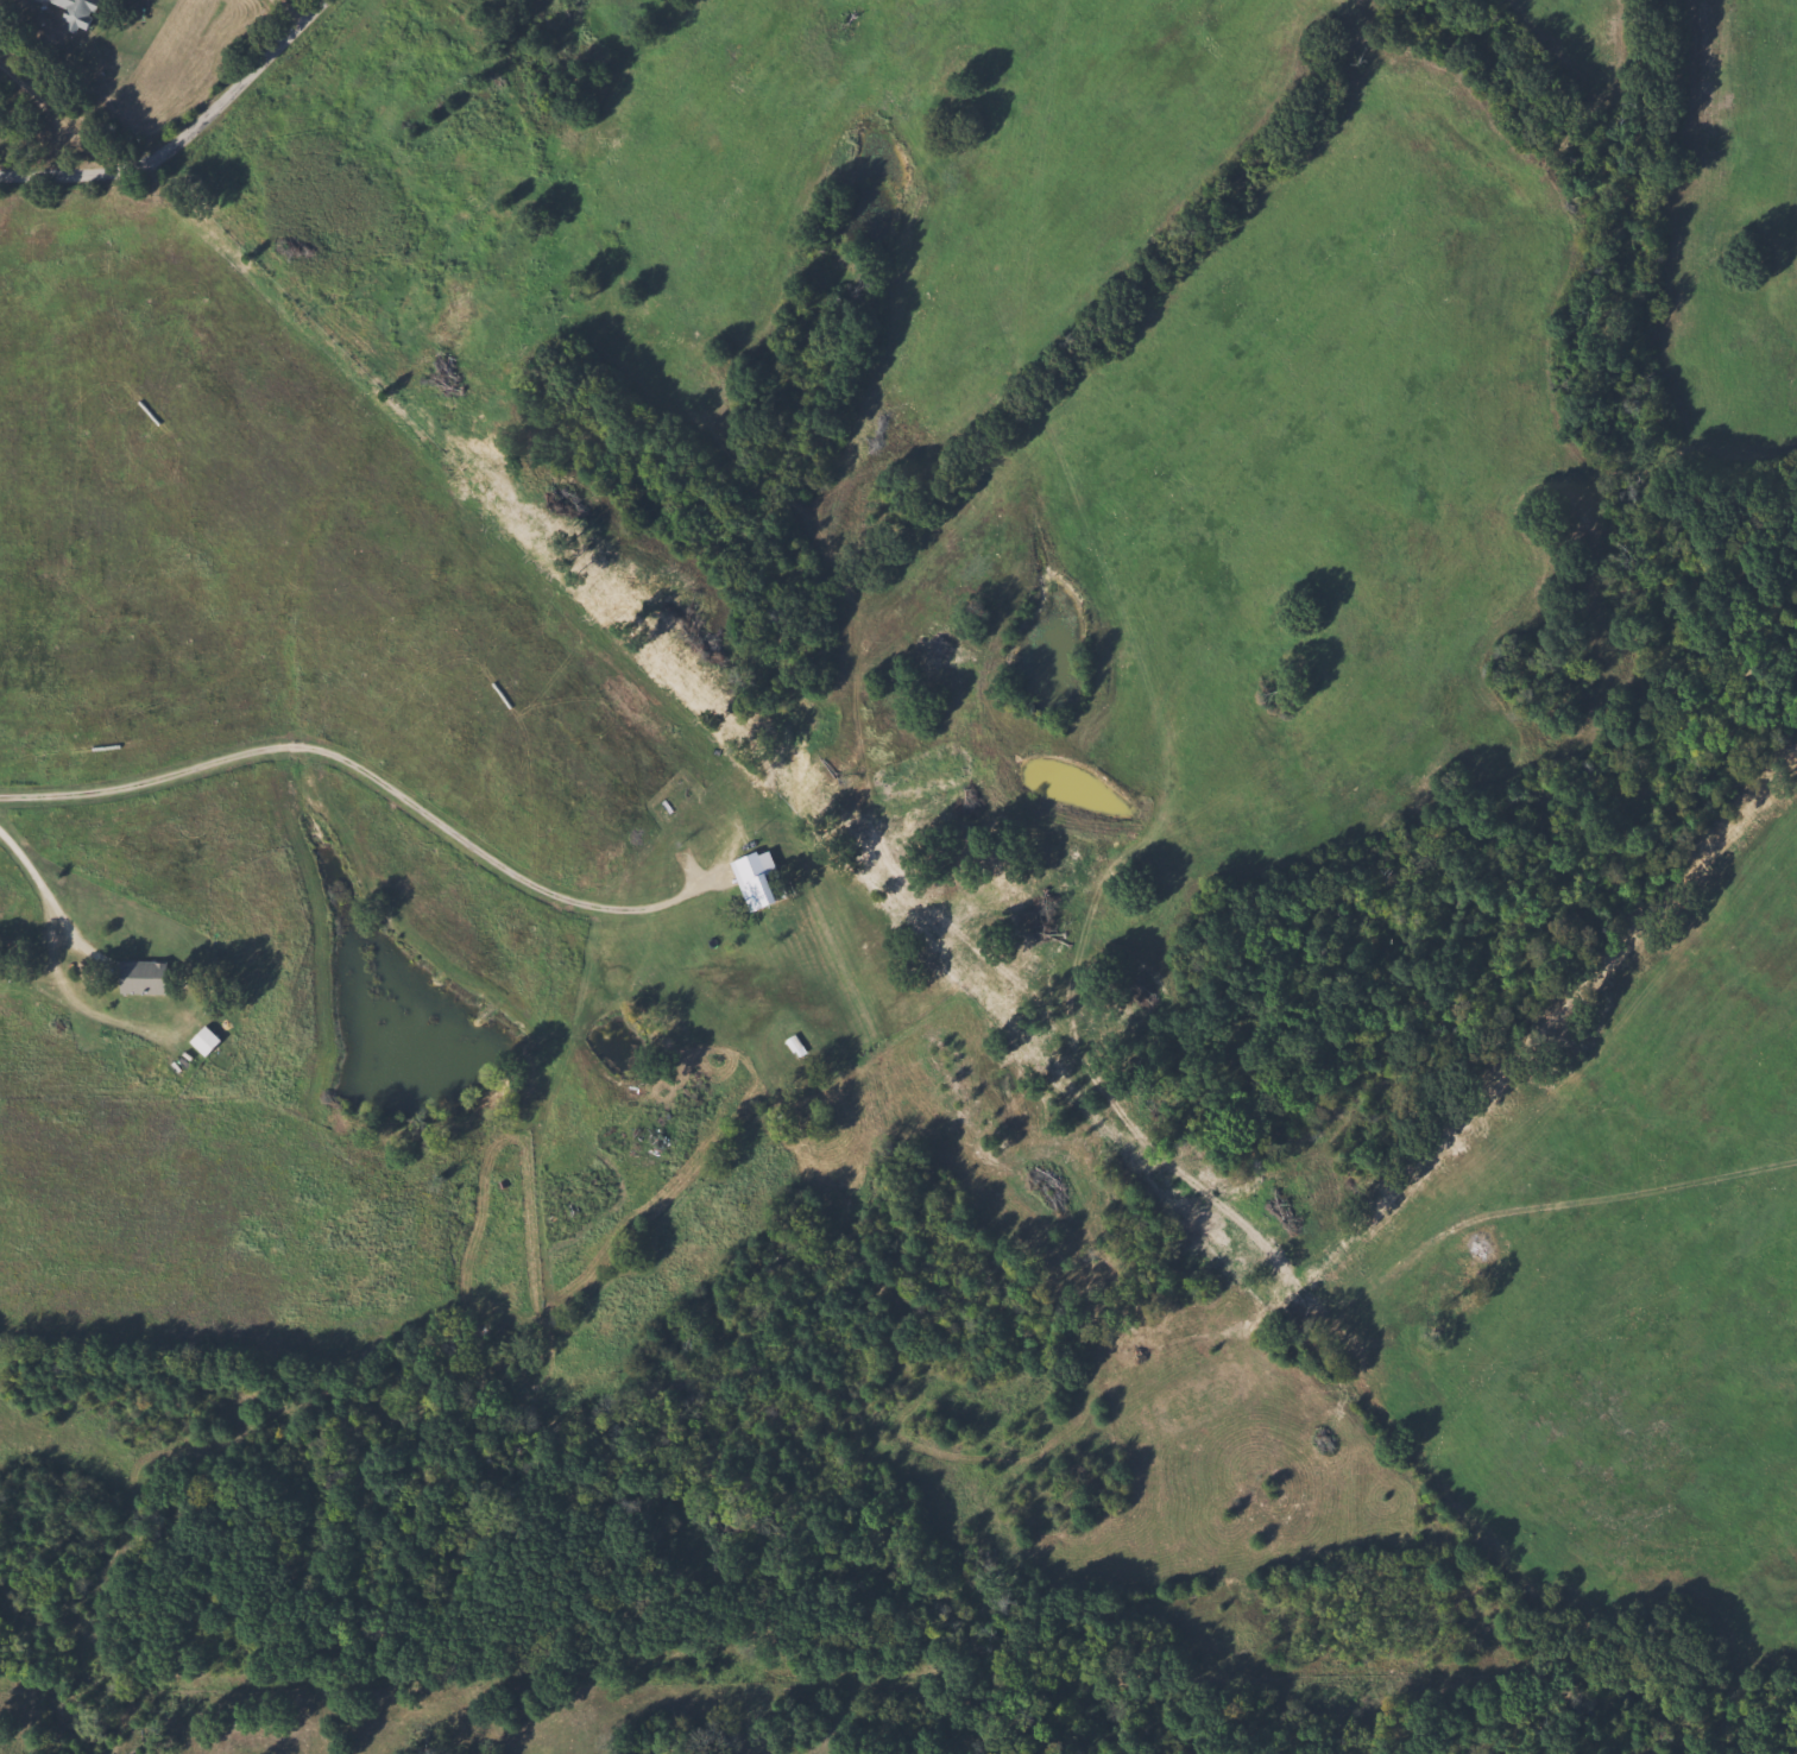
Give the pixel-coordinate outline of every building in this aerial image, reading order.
[(44,2),(45,0),(94,0),(78,37),(58,27),(65,12),(44,2)] [(750,909),(737,881),(762,869),(776,896),(750,909)] [(160,993),(112,993),(112,961),(160,960),(160,993)] [(183,1041),(198,1026),(214,1040),(197,1055),(183,1041)] [(793,1056),(778,1042),(786,1035),(801,1050),(793,1056)]
